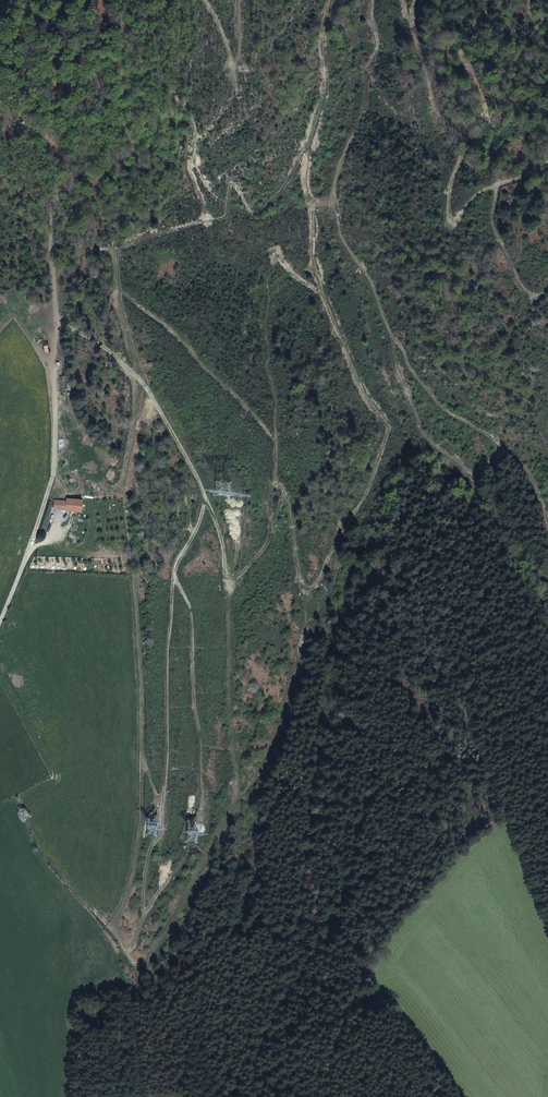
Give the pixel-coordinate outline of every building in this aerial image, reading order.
[(55,499),(53,508),(62,510),(65,511),(67,501),(64,501),(55,499)] [(65,511),(80,514),(83,503),(68,499),(67,501),(65,511)]
